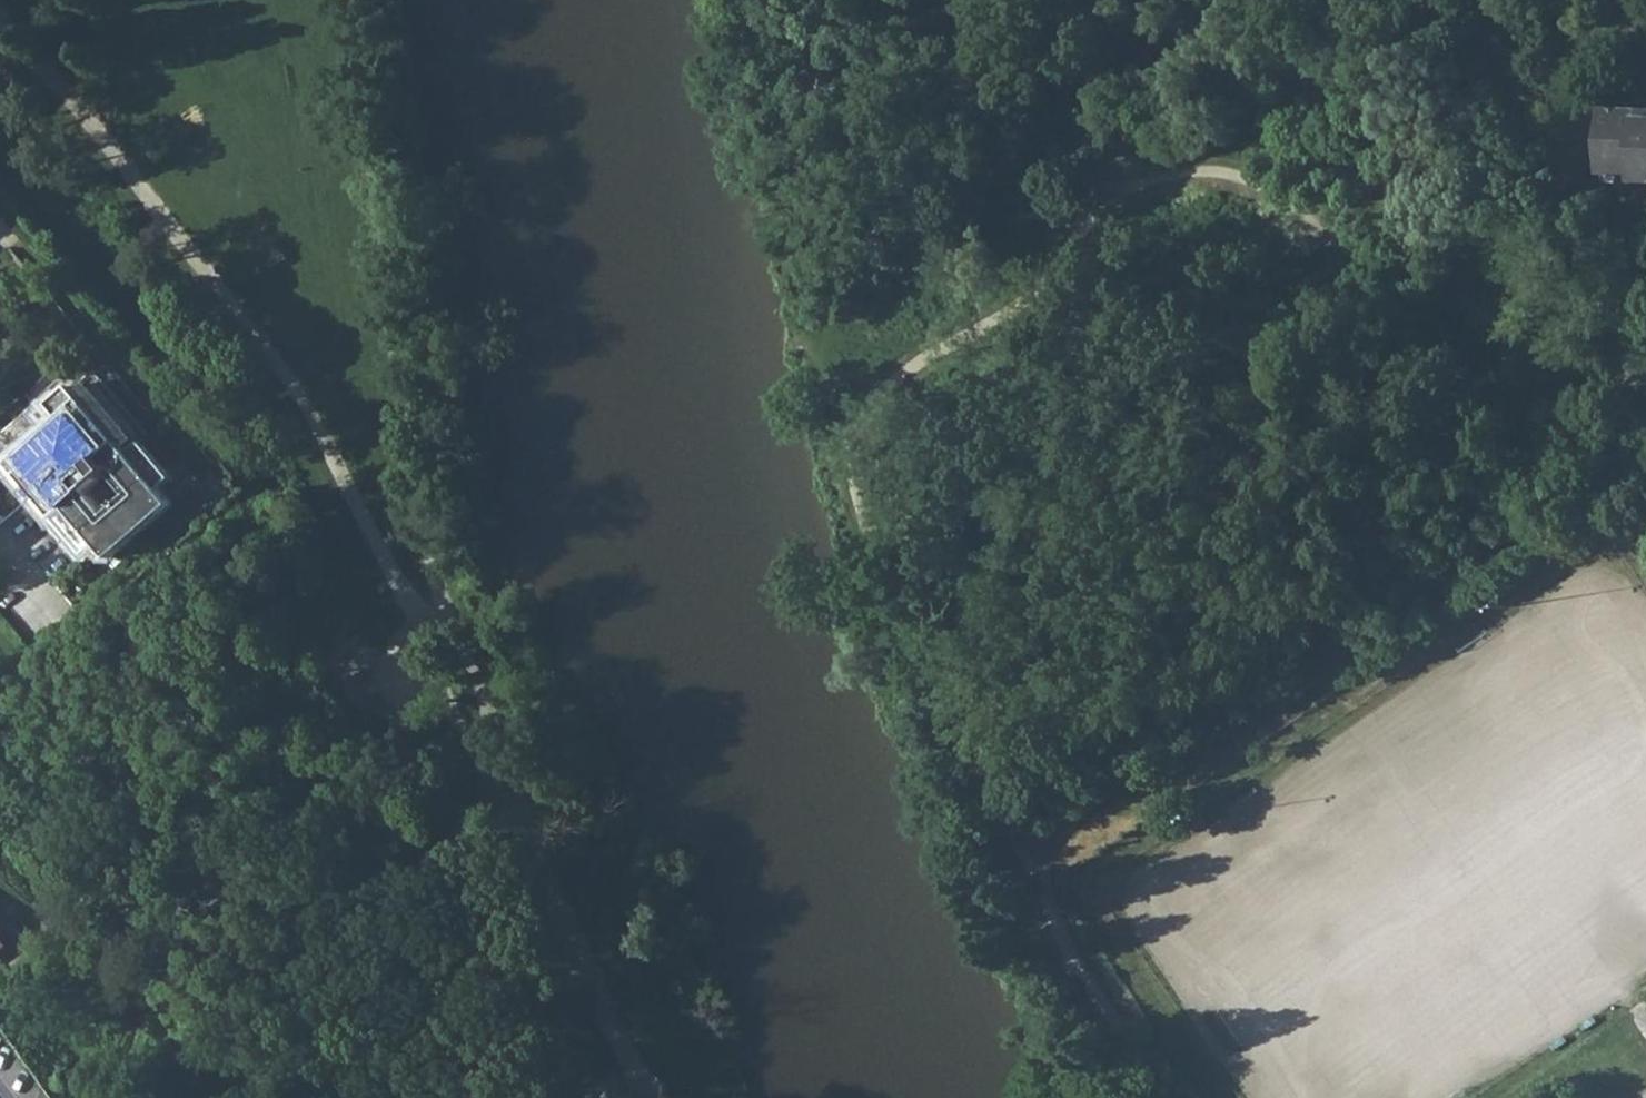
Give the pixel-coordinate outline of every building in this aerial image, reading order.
[(1603,104),(1600,168),(1636,170),(1635,178),(1645,179),(1645,106),(1603,104)] [(96,541),(109,557),(174,502),(161,486),(174,474),(144,439),(97,385),(84,396),(73,383),(52,401),(63,414),(7,462),(84,551),(96,541)]
